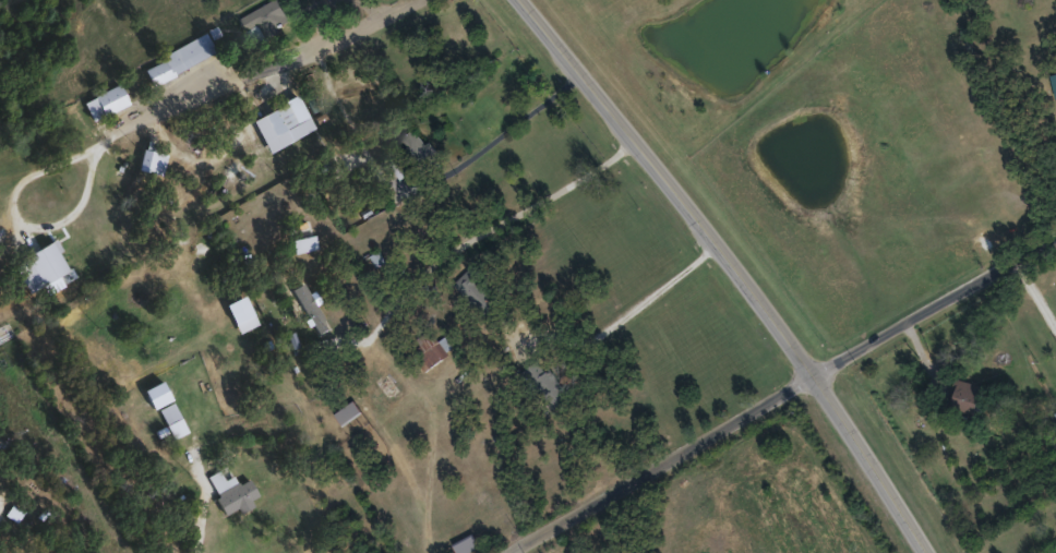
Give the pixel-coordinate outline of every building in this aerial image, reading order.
[(239,16),(268,0),(278,0),(289,20),(278,25),(280,29),(254,44),(239,16)] [(141,63),(205,33),(214,52),(151,83),(141,63)] [(82,100),(118,83),(128,104),(91,120),(82,100)] [(250,117),(296,94),(313,128),(267,151),(250,117)] [(397,151),(392,143),(412,127),(432,153),(398,178),(385,159),(397,151)] [(293,252),(287,218),(308,214),(314,248),(293,252)] [(314,278),(339,315),(319,328),(305,308),(287,321),(276,304),(314,278)] [(445,337),(453,351),(422,366),(410,341),(432,332),(437,340),(445,337)] [(982,385),(972,418),(947,411),(957,377),(982,385)] [(184,431),(171,437),(165,423),(179,418),(184,431)] [(241,507),(238,503),(220,513),(212,495),(216,493),(206,476),(217,470),(223,480),(231,474),(235,481),(247,474),(259,498),(241,507)]
